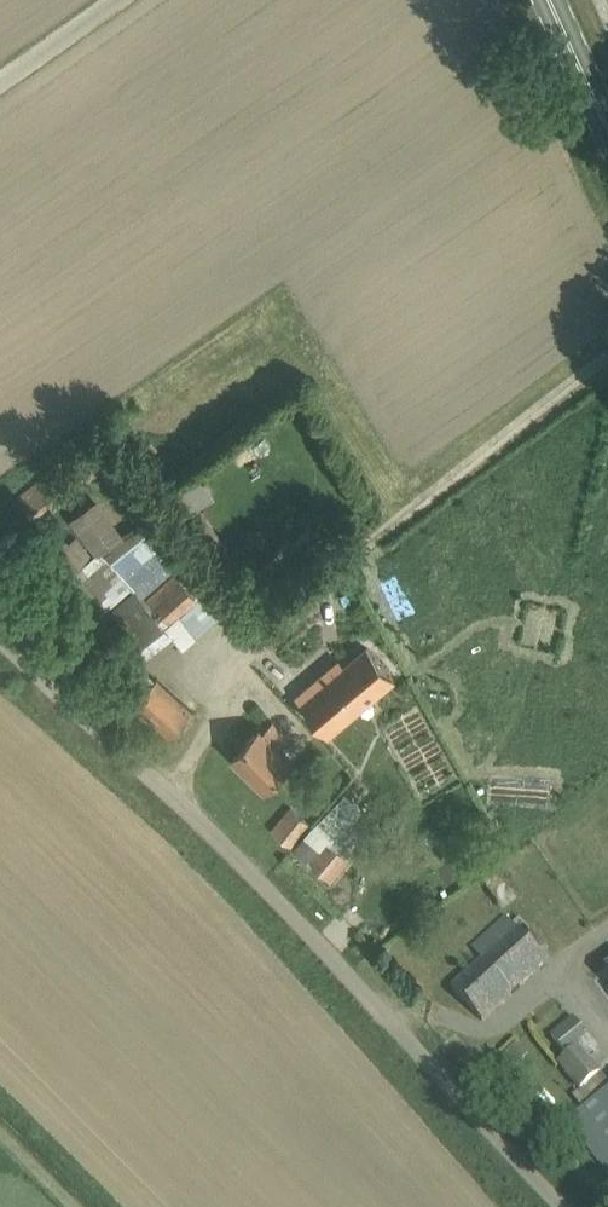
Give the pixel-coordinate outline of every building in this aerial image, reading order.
[(75,490),(58,467),(19,498),(37,520),(38,522),(77,491),(75,490)] [(95,550),(124,530),(100,495),(71,515),(95,550)] [(109,549),(113,553),(109,558),(148,592),(178,559),(134,521),(109,549)] [(90,586),(109,604),(127,584),(107,567),(90,586)] [(173,630),(184,643),(218,616),(180,570),(144,600),(159,618),(144,630),(156,644),(173,630)] [(304,695),(332,729),(394,677),(368,646),(346,664),(343,660),(304,695)] [(171,735),(187,718),(195,710),(159,676),(157,678),(144,666),(127,684),(139,696),(135,701),(171,735)] [(266,786),(294,758),(280,744),(291,733),(278,720),(268,730),(263,725),(233,754),(266,786)] [(292,844),(307,825),(310,822),(290,806),(272,828),(292,844)] [(351,858),(339,848),(330,840),(313,825),(292,848),(307,861),(309,859),(333,879),(351,858)] [(507,916),(475,946),(485,957),(455,985),(487,1019),(549,960),(507,916)] [(581,1088),(600,1071),(579,1046),(588,1037),(572,1019),(552,1036),(568,1054),(559,1063),(581,1088)] [(524,1062),(511,1049),(499,1062),(512,1074),(524,1062)] [(603,1076),(575,1096),(584,1109),(561,1125),(581,1153),(590,1147),(607,1173),(607,1083),(603,1076)]
